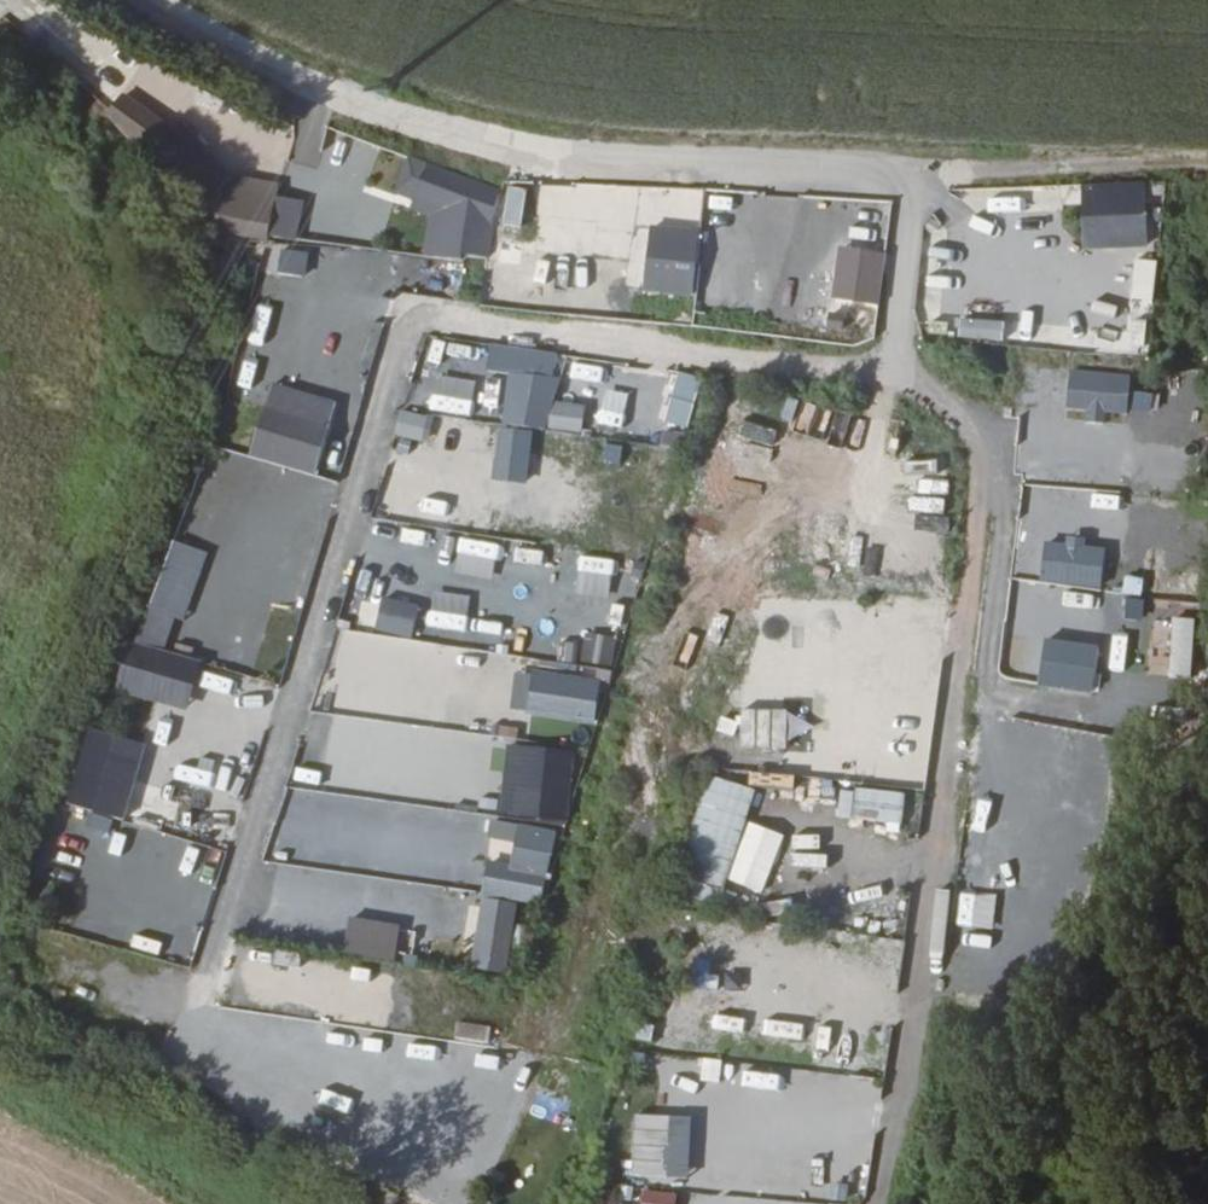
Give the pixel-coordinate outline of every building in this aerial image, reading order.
[(277,182),(234,173),(183,124),(156,118),(126,89),(102,113),(203,212),(214,214),(230,230),(294,242),(302,200),(274,195),(277,182)] [(498,198),(499,186),(412,157),(406,157),(392,198),(425,209),(423,256),(490,259),(492,217),(498,198)] [(1081,183),(1082,248),(1160,246),(1159,181),(1081,183)] [(339,195),(330,229),(371,240),(380,206),(339,195)] [(692,294),(695,227),(646,225),(643,292),(692,294)] [(494,238),(492,266),(516,268),(519,240),(494,238)] [(304,277),(306,251),(276,248),(273,274),(304,277)] [(829,294),(827,329),(873,332),(878,252),(849,250),(847,296),(829,294)] [(590,280),(628,282),(628,266),(591,264),(590,280)] [(1071,345),(1109,346),(1110,309),(1072,308),(1071,345)] [(960,317),(959,337),(1000,340),(1001,320),(960,317)] [(272,395),(284,356),(268,351),(274,332),(247,323),(229,381),(272,395)] [(553,350),(459,345),(456,386),(506,389),(506,384),(551,387),(553,350)] [(662,421),(686,427),(700,377),(676,370),(662,421)] [(539,424),(544,388),(507,383),(502,419),(539,424)] [(580,430),(583,403),(549,399),(547,427),(580,430)] [(396,418),(395,438),(455,442),(457,422),(396,418)] [(493,479),(527,481),(529,429),(495,427),(493,479)] [(393,477),(391,513),(427,515),(430,480),(393,477)] [(476,523),(484,485),(451,478),(443,516),(476,523)] [(116,691),(184,711),(199,660),(170,651),(201,549),(161,537),(116,691)] [(574,556),(573,572),(610,576),(612,560),(574,556)] [(611,587),(608,622),(624,623),(627,588),(611,587)] [(381,595),(373,628),(408,637),(417,604),(381,595)] [(578,662),(612,665),(615,635),(581,632),(578,662)] [(515,666),(509,710),(593,721),(599,677),(515,666)] [(752,678),(742,737),(765,741),(775,682),(752,678)] [(125,817),(140,739),(81,728),(66,805),(125,817)] [(488,767),(512,774),(519,751),(495,744),(488,767)] [(566,825),(571,748),(518,745),(513,822),(566,825)] [(751,771),(748,784),(790,792),(792,778),(751,771)] [(370,786),(369,772),(336,773),(337,787),(370,786)] [(719,905),(753,788),(705,774),(671,891),(719,905)] [(543,898),(553,822),(281,788),(271,863),(543,898)] [(836,822),(900,826),(902,792),(838,788),(836,822)] [(135,829),(130,852),(163,859),(168,836),(135,829)] [(412,893),(408,908),(446,916),(449,901),(412,893)] [(477,898),(470,968),(507,971),(514,902),(477,898)] [(302,907),(300,942),(336,945),(339,909),(302,907)] [(395,959),(399,923),(346,917),(342,953),(395,959)] [(455,1028),(452,1047),(486,1053),(490,1035),(455,1028)] [(718,1082),(720,1060),(701,1058),(699,1080),(718,1082)] [(732,1108),(771,1110),(773,1074),(734,1072),(732,1108)] [(689,1178),(690,1116),(630,1115),(629,1177),(689,1178)] [(712,1181),(738,1183),(740,1169),(714,1167),(712,1181)] [(795,1192),(797,1177),(754,1172),(752,1187),(795,1192)] [(638,1203),(675,1203),(677,1194),(642,1187),(638,1203)]
